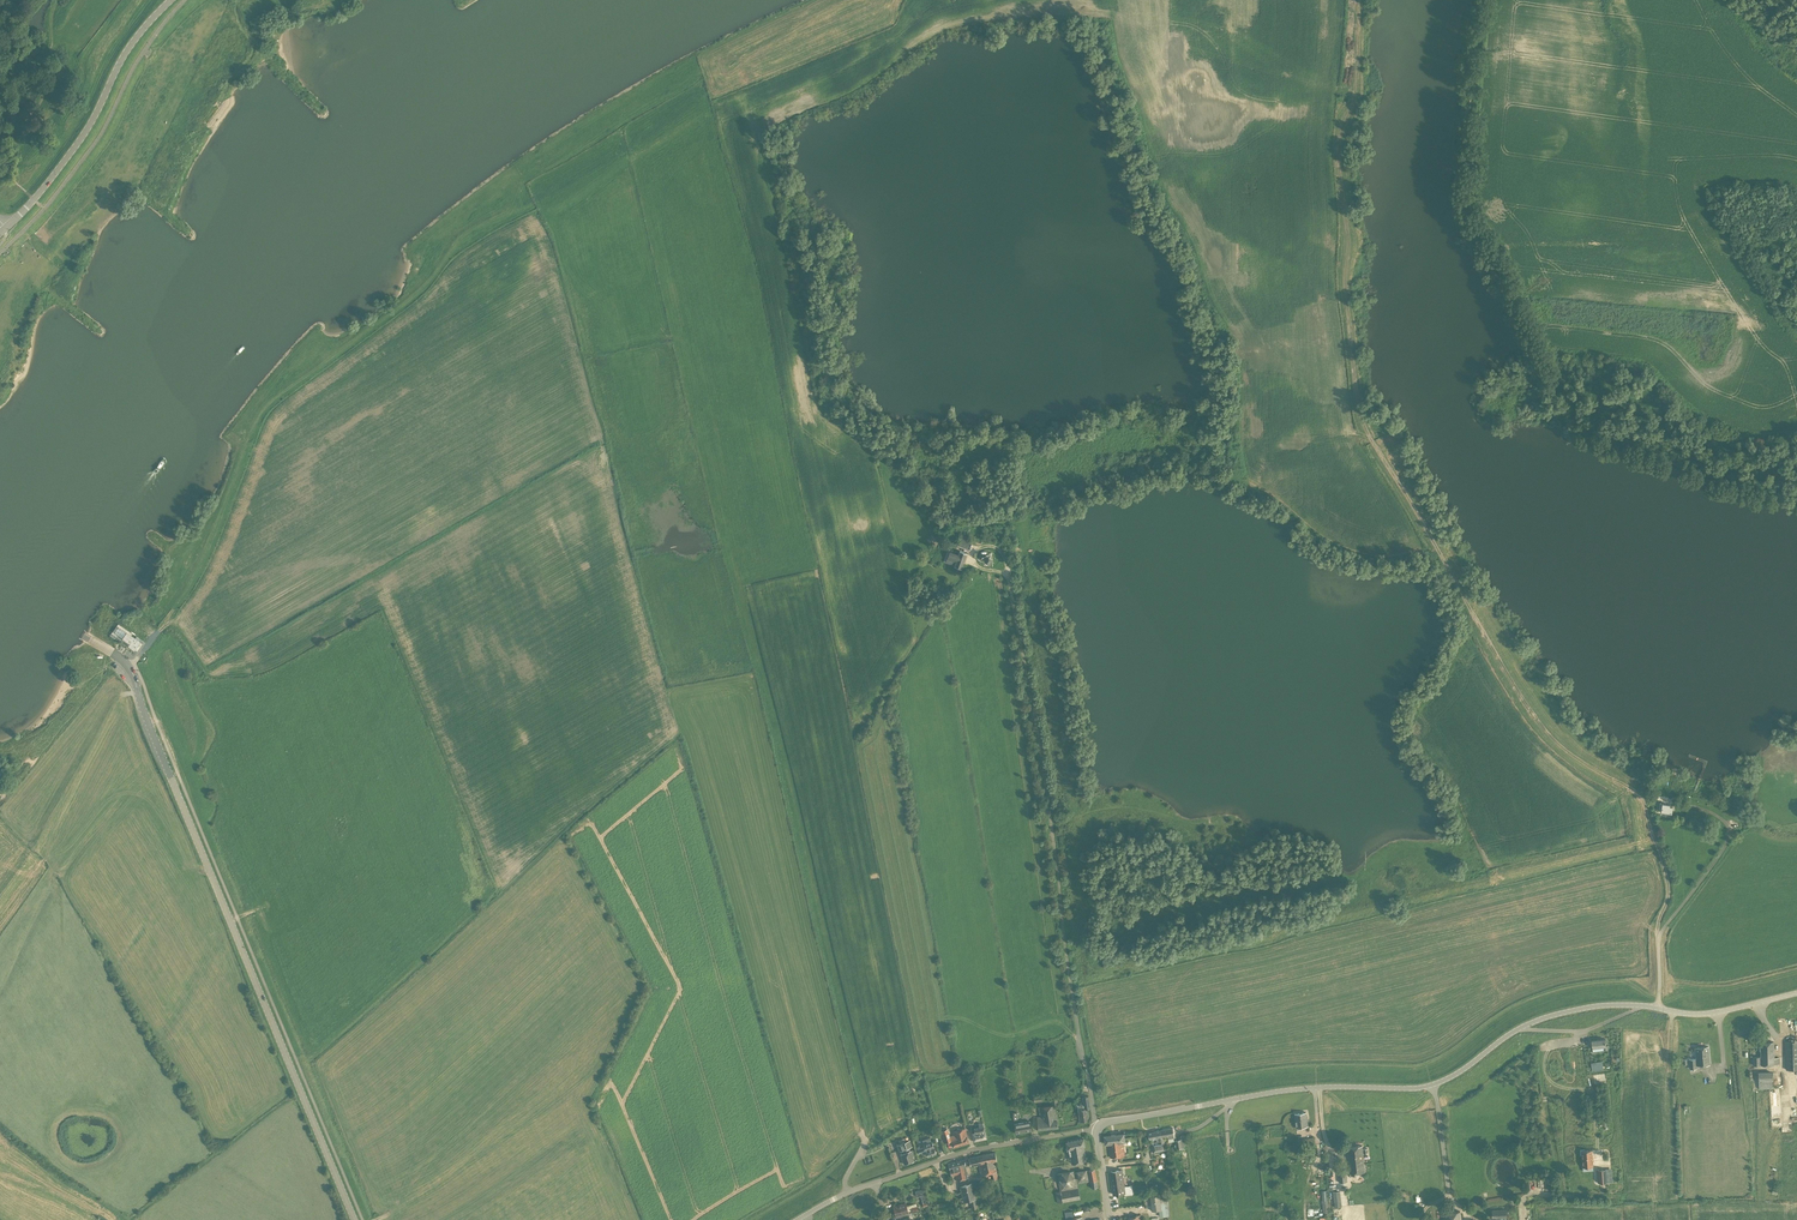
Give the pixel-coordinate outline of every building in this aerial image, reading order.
[(971,541),(963,538),(961,541),(960,545),(968,548),(970,545),(969,544),(971,541)] [(958,553),(949,550),(947,558),(955,561),(954,565),(961,568),(966,553),(959,550),(958,553)] [(135,638),(127,632),(122,639),(129,644),(128,646),(134,650),(140,642),(143,643),(144,641),(136,636),(135,638)] [(1673,805),(1660,803),(1658,810),(1672,813),(1673,805)] [(1685,819),(1705,822),(1706,813),(1686,809),(1685,819)] [(1605,1038),(1591,1040),(1592,1047),(1603,1046),(1604,1050),(1608,1049),(1608,1045),(1606,1045),(1605,1038)] [(1785,1041),(1786,1070),(1796,1069),(1796,1041),(1785,1041)] [(1761,1056),(1753,1056),(1753,1065),(1761,1064),(1779,1064),(1779,1057),(1774,1057),(1774,1042),(1760,1042),(1761,1056)] [(1689,1059),(1690,1068),(1698,1068),(1698,1064),(1710,1063),(1708,1046),(1696,1047),(1696,1058),(1689,1059)] [(1593,1070),(1603,1069),(1602,1060),(1591,1062),(1593,1070)] [(1773,1088),(1772,1071),(1758,1072),(1759,1089),(1773,1088)] [(1079,1105),(1079,1110),(1078,1110),(1080,1122),(1088,1121),(1087,1109),(1086,1109),(1085,1104),(1090,1103),(1089,1093),(1082,1094),(1083,1104),(1079,1105)] [(1055,1105),(1052,1105),(1038,1107),(1040,1116),(1037,1117),(1038,1130),(1058,1128),(1055,1105)] [(1307,1113),(1294,1114),(1296,1127),(1308,1126),(1307,1113)] [(1022,1122),(1014,1124),(1016,1133),(1026,1132),(1032,1131),(1030,1121),(1022,1122)] [(982,1122),(978,1123),(979,1127),(974,1128),(975,1133),(972,1133),(974,1142),(986,1139),(982,1122)] [(934,1142),(940,1141),(937,1128),(931,1129),(934,1142)] [(959,1128),(958,1128),(957,1129),(957,1130),(957,1131),(952,1132),(953,1135),(949,1136),(947,1128),(940,1131),(944,1143),(951,1141),(952,1147),(969,1143),(967,1136),(967,1135),(965,1128),(960,1129),(960,1128),(959,1128)] [(1173,1128),(1160,1130),(1161,1136),(1163,1135),(1167,1135),(1169,1142),(1174,1141),(1174,1137),(1175,1137),(1173,1128)] [(1160,1130),(1148,1132),(1149,1138),(1151,1138),(1152,1145),(1153,1152),(1166,1150),(1166,1148),(1163,1135),(1161,1136),(1160,1130)] [(1123,1142),(1125,1141),(1124,1133),(1104,1136),(1105,1144),(1108,1144),(1110,1157),(1125,1155),(1123,1142)] [(1298,1147),(1309,1146),(1309,1145),(1315,1144),(1314,1137),(1308,1138),(1297,1139),(1298,1147)] [(934,1148),(931,1141),(930,1138),(923,1140),(924,1143),(923,1144),(926,1150),(926,1151),(928,1157),(936,1154),(934,1148)] [(1071,1164),(1086,1161),(1083,1145),(1085,1145),(1083,1138),(1066,1141),(1067,1148),(1069,1148),(1069,1152),(1070,1155),(1071,1164)] [(1181,1139),(1175,1140),(1177,1149),(1182,1148),(1187,1148),(1185,1138),(1181,1139)] [(910,1151),(909,1146),(911,1145),(910,1140),(897,1144),(899,1149),(901,1154),(904,1164),(914,1161),(910,1151)] [(1350,1173),(1365,1171),(1363,1153),(1368,1153),(1368,1148),(1363,1148),(1362,1145),(1347,1147),(1350,1173)] [(1585,1149),(1580,1150),(1580,1155),(1582,1155),(1582,1167),(1593,1166),(1592,1150),(1585,1151),(1585,1149)] [(992,1160),(993,1160),(997,1160),(995,1152),(984,1153),(976,1155),(968,1158),(970,1165),(973,1165),(974,1166),(977,1166),(977,1164),(978,1163),(981,1175),(992,1172),(994,1180),(998,1179),(996,1171),(997,1171),(995,1165),(994,1165),(994,1164),(992,1164),(992,1160)] [(955,1174),(957,1180),(968,1177),(967,1171),(966,1167),(964,1160),(948,1164),(951,1175),(955,1174)] [(1098,1187),(1097,1180),(1095,1169),(1088,1170),(1086,1171),(1086,1170),(1076,1171),(1077,1172),(1075,1173),(1074,1171),(1070,1171),(1069,1170),(1061,1172),(1060,1173),(1056,1174),(1060,1191),(1055,1192),(1057,1202),(1062,1201),(1063,1202),(1080,1199),(1078,1188),(1077,1184),(1090,1181),(1091,1188),(1098,1187)] [(1340,1182),(1347,1181),(1346,1169),(1338,1170),(1340,1182)] [(1607,1169),(1598,1169),(1599,1182),(1608,1182),(1607,1169)] [(1125,1187),(1122,1170),(1110,1171),(1113,1194),(1125,1193),(1125,1195),(1133,1194),(1132,1186),(1125,1187)] [(978,1208),(976,1198),(972,1183),(960,1186),(963,1202),(969,1200),(971,1209),(978,1208)] [(923,1189),(917,1190),(918,1192),(916,1193),(917,1197),(920,1196),(922,1204),(923,1207),(928,1206),(926,1202),(925,1196),(923,1189)] [(1321,1191),(1323,1209),(1324,1216),(1330,1215),(1328,1205),(1327,1191),(1321,1191)] [(1342,1206),(1340,1191),(1333,1192),(1335,1207),(1342,1206)] [(1152,1211),(1159,1210),(1160,1217),(1169,1216),(1166,1195),(1160,1195),(1150,1196),(1152,1211)] [(912,1209),(908,1211),(906,1203),(893,1206),(896,1217),(906,1214),(918,1211),(916,1206),(912,1207),(912,1209)] [(1506,1209),(1492,1210),(1492,1218),(1506,1217),(1506,1209)] [(1066,1219),(1083,1219),(1082,1216),(1074,1218),(1072,1210),(1065,1212),(1066,1219)] [(1460,1211),(1444,1213),(1445,1219),(1461,1219),(1460,1211)]
